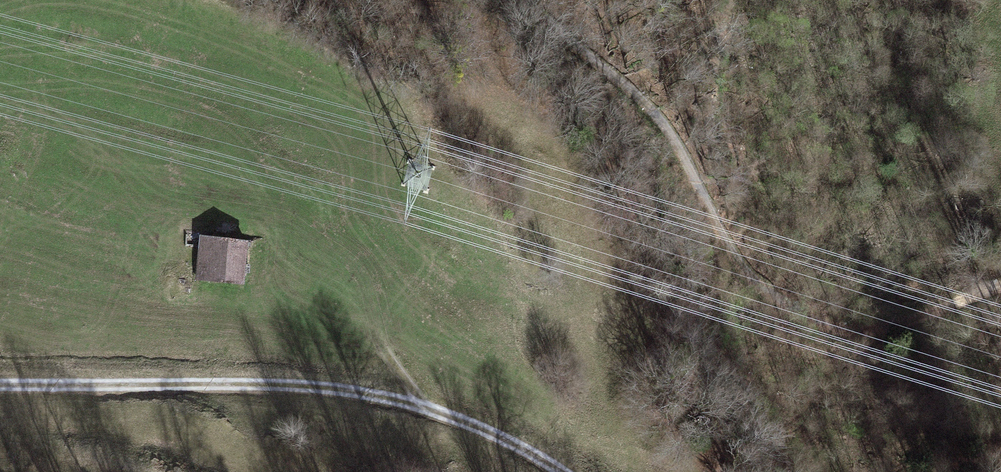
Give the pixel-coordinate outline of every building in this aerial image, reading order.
[(200,248),(197,278),(242,283),(245,250),(200,245),(201,236),(202,230),(186,229),(184,246),(200,248)] [(200,245),(245,250),(246,241),(201,236),(200,245)]
